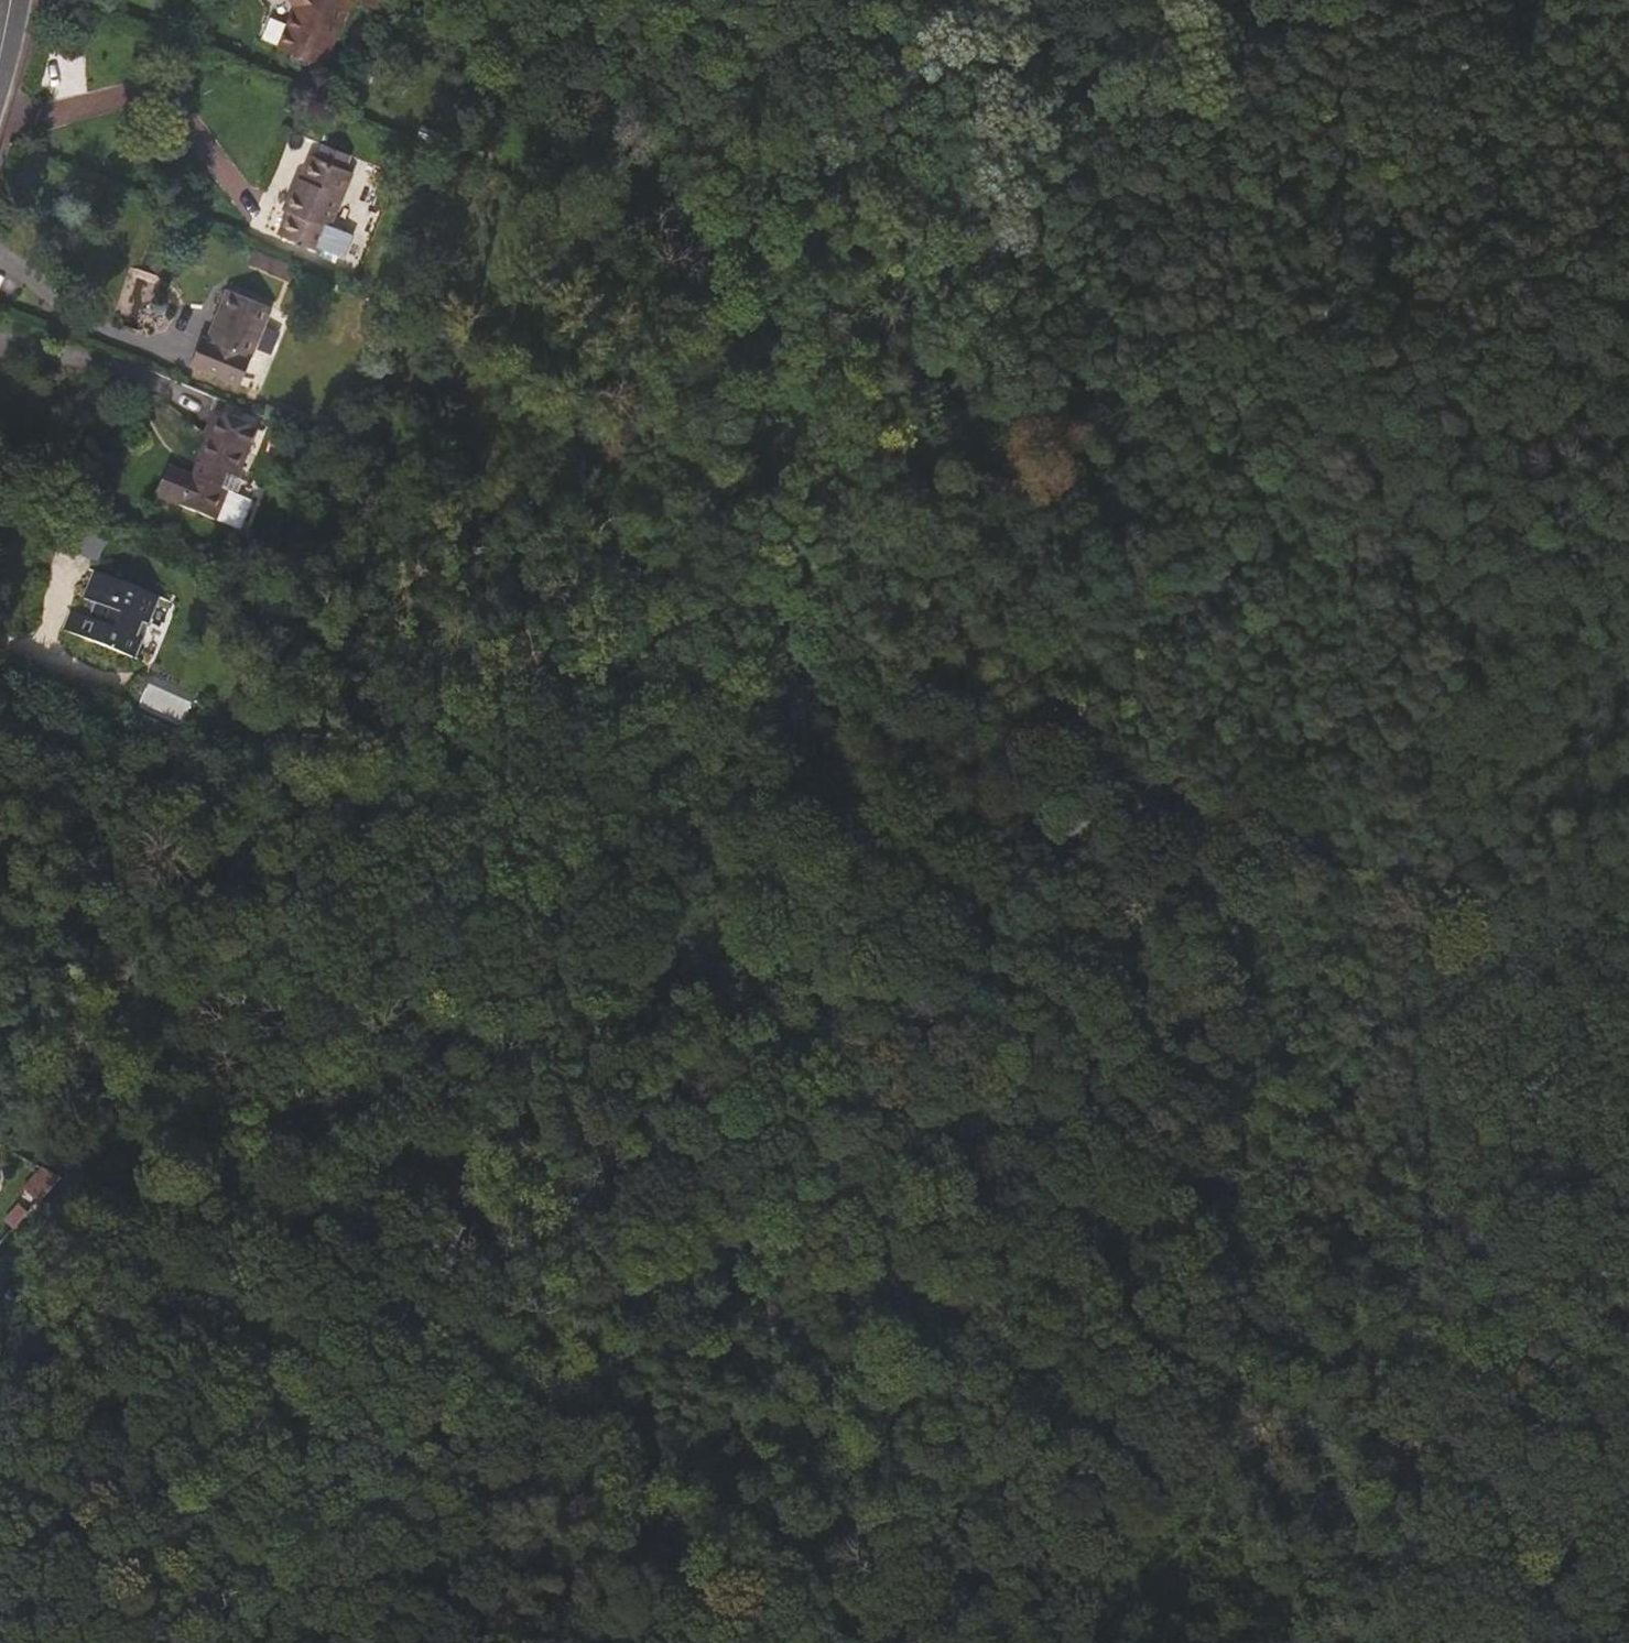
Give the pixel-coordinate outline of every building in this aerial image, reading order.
[(294,6),(278,47),(324,66),(351,0),(290,0),(294,6)] [(382,11),(387,0),(356,0),(382,11)] [(439,133),(423,126),(418,136),(435,143),(439,133)] [(454,140),(445,136),(441,146),(451,149),(454,140)] [(322,145),(316,158),(310,155),(305,166),(302,164),(293,187),(283,210),(288,211),(279,235),(319,251),(351,172),(345,170),(351,156),(322,145)] [(291,266),(254,252),(249,263),(286,278),(291,266)] [(226,289),(206,338),(202,336),(197,350),(191,364),(239,384),(271,308),(226,289)] [(204,443),(191,475),(167,465),(155,496),(240,530),(252,501),(236,495),(242,481),(237,479),(257,429),(216,412),(204,443)] [(108,537),(69,518),(58,543),(96,561),(108,537)] [(158,596),(94,571),(89,584),(83,599),(96,604),(90,619),(70,611),(62,630),(134,659),(142,640),(136,638),(142,623),(147,625),(158,596)] [(61,1177),(45,1169),(27,1190),(42,1198),(61,1177)]
